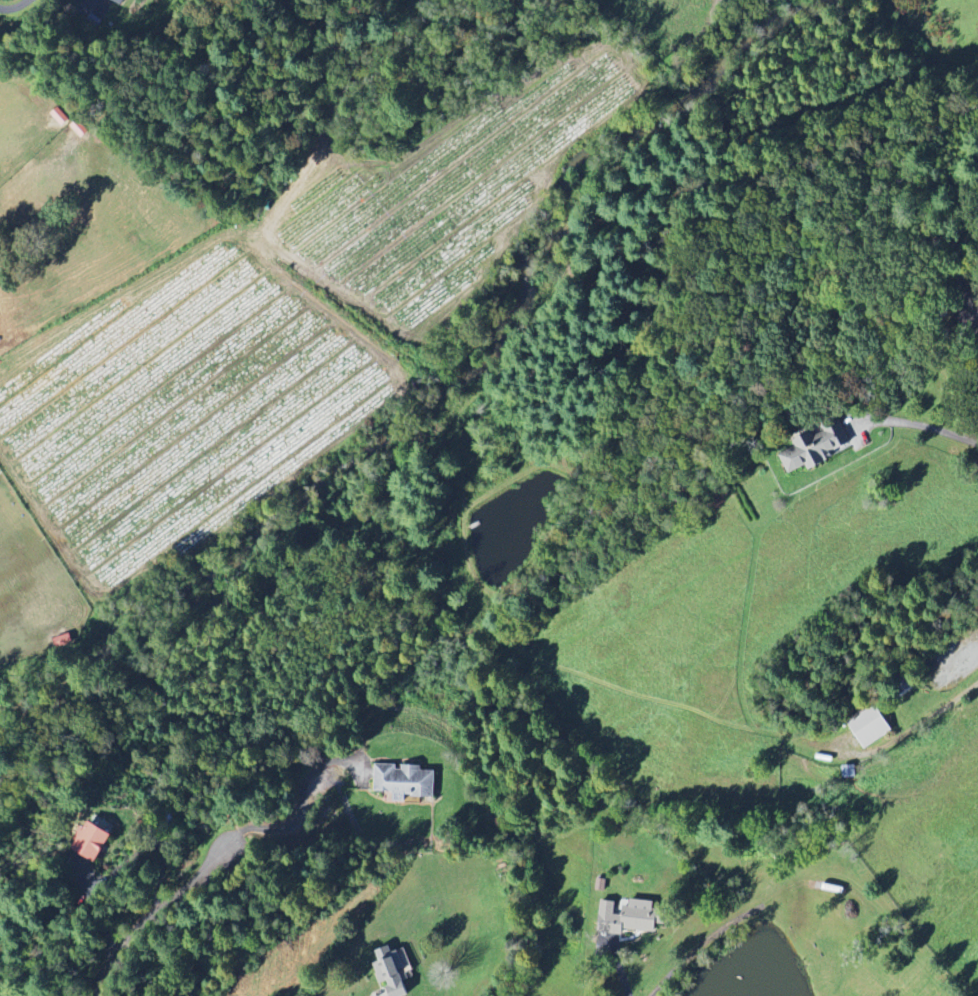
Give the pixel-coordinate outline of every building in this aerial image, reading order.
[(790,475),(808,467),(811,472),(831,463),(828,456),(852,444),(842,422),(816,435),(813,427),(793,437),(798,447),(781,456),(790,475)] [(57,648),(73,644),(71,635),(55,639),(57,648)] [(865,750),(892,731),(875,707),(848,726),(865,750)] [(375,793),(394,793),(394,803),(406,803),(406,797),(435,798),(436,772),(422,772),(422,766),(399,766),(375,765),(375,793)] [(77,850),(100,863),(115,835),(89,820),(77,840),(81,842),(77,850)] [(656,934),(657,925),(666,926),(667,911),(654,910),(654,903),(631,900),(630,907),(624,906),(623,916),(615,915),(616,903),(602,901),(598,933),(623,936),(624,930),(656,934)] [(403,977),(413,974),(405,949),(390,954),(388,947),(377,951),(380,962),(373,964),(381,985),(386,983),(390,995),(408,995),(409,995),(403,977)]
